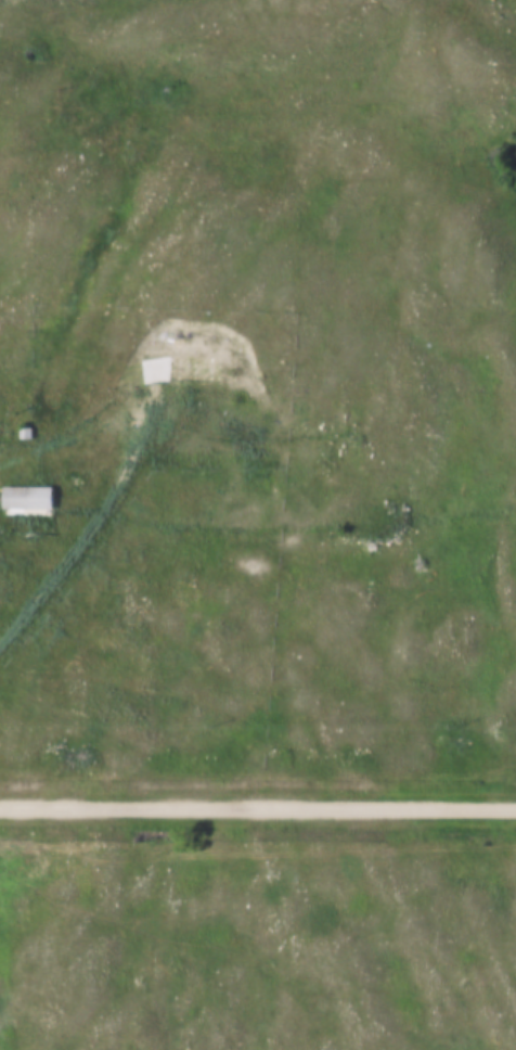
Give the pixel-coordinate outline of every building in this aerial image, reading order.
[(221,358),(142,357),(142,382),(221,383),(221,358)] [(55,487),(4,487),(4,515),(55,515),(55,487)]
